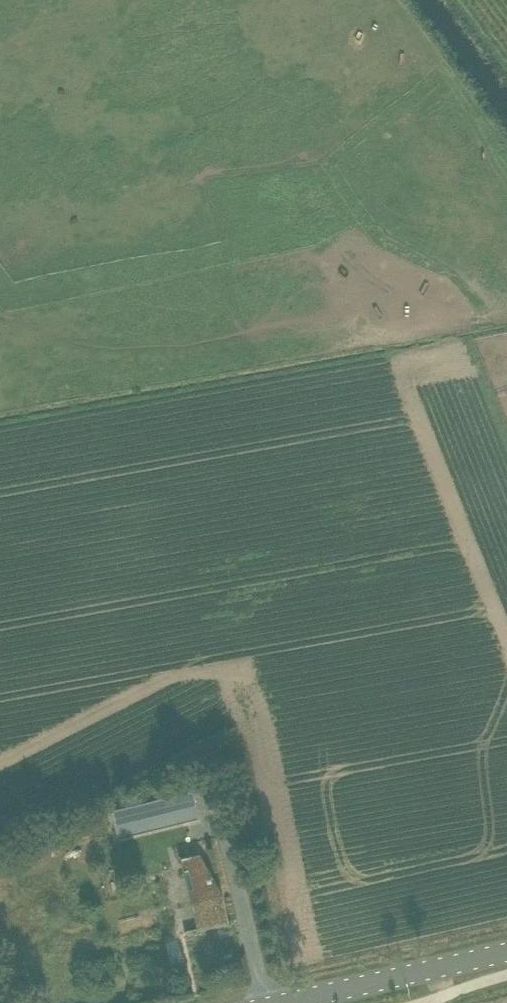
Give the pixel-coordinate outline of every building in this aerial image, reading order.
[(173,797),(110,812),(115,832),(177,817),(173,797)] [(76,832),(81,845),(90,842),(85,829),(76,832)] [(179,861),(195,932),(228,924),(221,895),(200,856),(179,861)]
